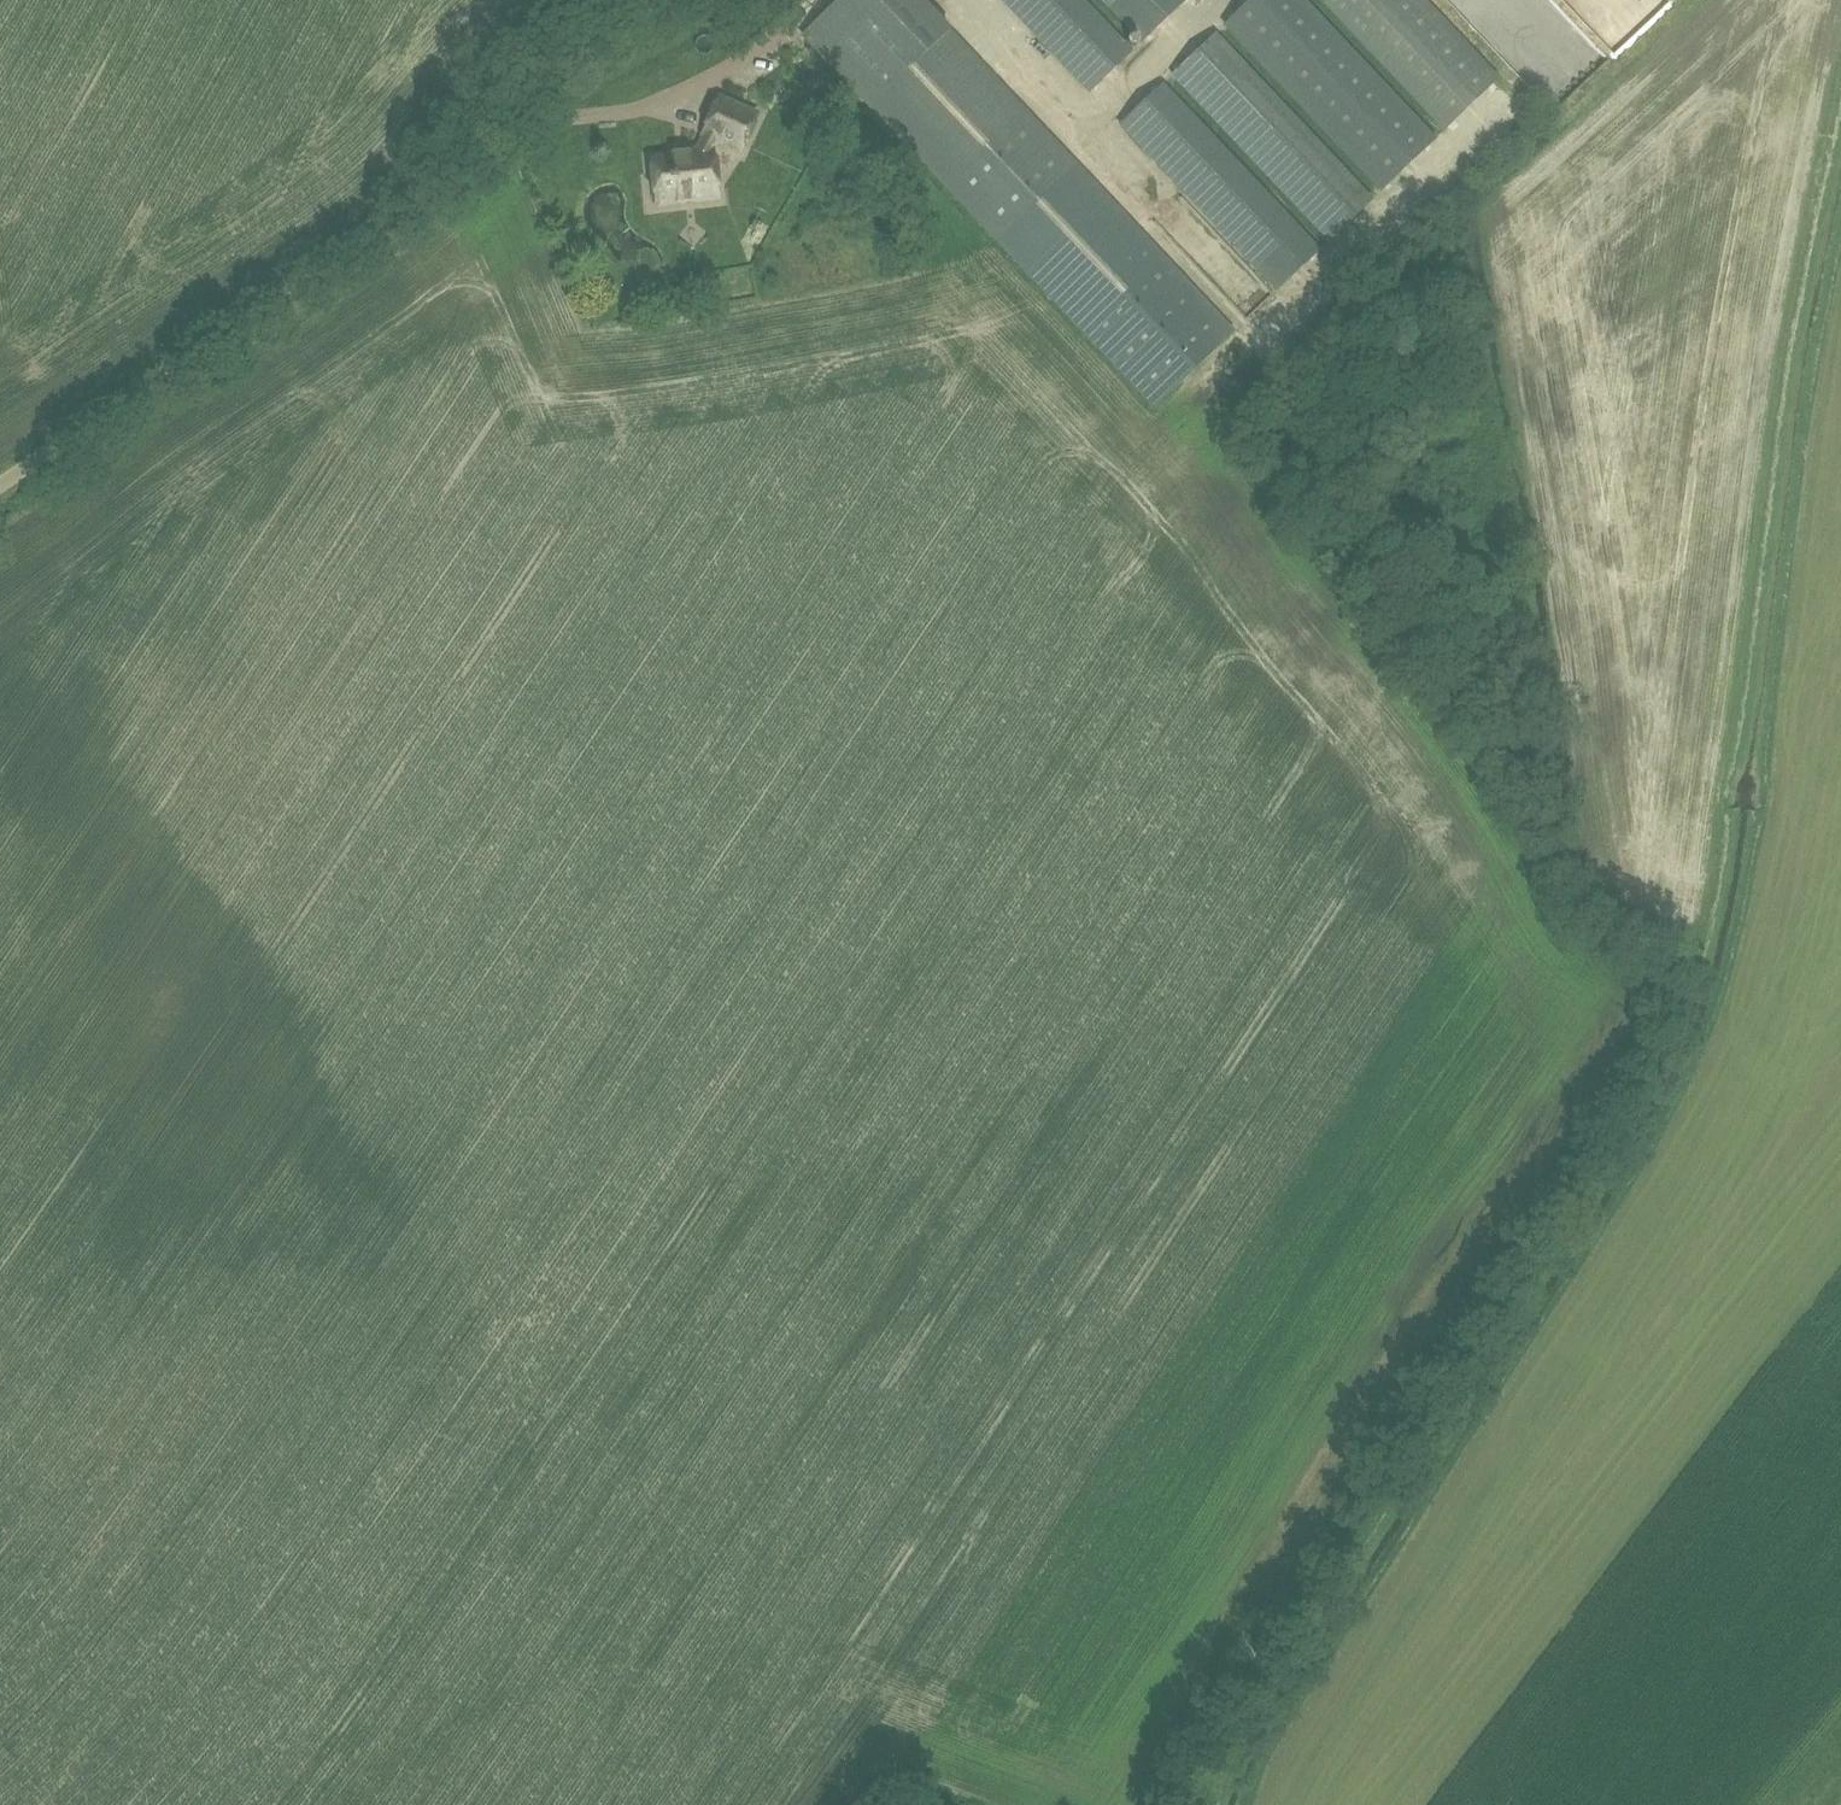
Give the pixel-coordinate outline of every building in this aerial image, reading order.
[(1076,167),(918,0),(840,0),(802,36),(998,241),(1154,407),(1233,333),(1076,167)] [(1131,53),(1081,0),(1002,0),(1089,93),(1131,53)] [(1184,3),(1181,0),(1101,0),(1142,43),(1184,3)] [(1225,26),(1382,191),(1435,141),(1302,0),(1253,0),(1225,26)] [(1421,0),(1320,0),(1445,132),(1498,82),(1421,0)] [(1372,202),(1292,117),(1215,36),(1173,76),(1329,242),(1372,202)] [(1319,251),(1192,117),(1162,86),(1120,126),(1277,291),(1319,251)] [(740,150),(755,117),(756,116),(720,99),(705,133),(706,135),(699,152),(687,153),(687,158),(652,162),(657,205),(700,200),(699,194),(716,192),(712,150),(711,150),(716,139),(740,150)]
